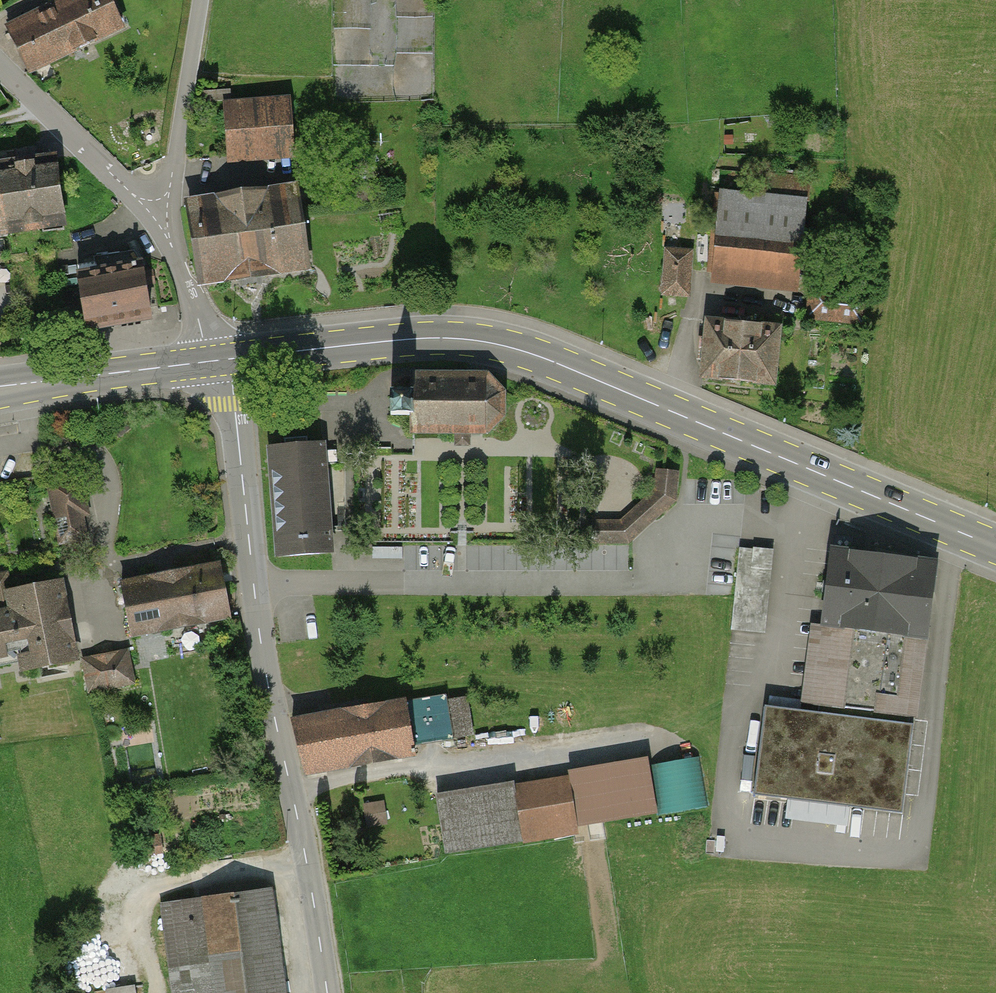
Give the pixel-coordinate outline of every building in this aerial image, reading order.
[(54,8),(75,50),(122,27),(109,0),(71,0),(54,8)] [(54,8),(8,30),(28,72),(75,50),(54,8)] [(278,98),(214,104),(220,158),(283,152),(278,98)] [(7,230),(62,222),(53,163),(0,171),(0,185),(7,230)] [(300,186),(189,200),(198,277),(310,264),(300,186)] [(806,203),(721,195),(712,272),(797,281),(806,203)] [(691,252),(665,251),(663,292),(688,294),(691,252)] [(74,283),(81,327),(156,315),(149,271),(74,283)] [(864,293),(812,288),(809,317),(861,322),(864,293)] [(779,328),(708,321),(702,377),(773,384),(779,328)] [(469,431),(486,431),(502,415),(502,392),(487,376),(411,376),(411,392),(411,415),(411,431),(456,431),(456,437),(469,437),(469,431)] [(411,392),(391,392),(391,415),(411,415),(411,392)] [(278,562),(334,557),(325,448),(269,452),(278,562)] [(651,470),(649,493),(618,522),(599,522),(599,546),(628,546),(673,503),(676,472),(651,470)] [(86,512),(80,479),(50,485),(61,541),(84,537),(80,513),(86,512)] [(764,631),(771,551),(741,548),(733,628),(764,631)] [(933,564),(833,551),(823,628),(815,627),(804,713),(765,708),(754,793),(901,812),(933,564)] [(219,564),(122,583),(133,635),(229,616),(219,564)] [(60,580),(8,591),(12,611),(0,613),(0,654),(21,650),(25,670),(76,660),(60,580)] [(127,651),(84,660),(90,690),(133,682),(127,651)] [(445,696),(292,722),(305,770),(412,753),(411,744),(452,737),(445,696)] [(709,805),(705,753),(663,757),(667,809),(709,805)] [(647,768),(436,800),(444,851),(523,839),(522,833),(654,812),(647,768)] [(267,893),(166,907),(177,992),(281,992),(267,893)] [(110,986),(111,992),(139,992),(137,981),(110,986)]
